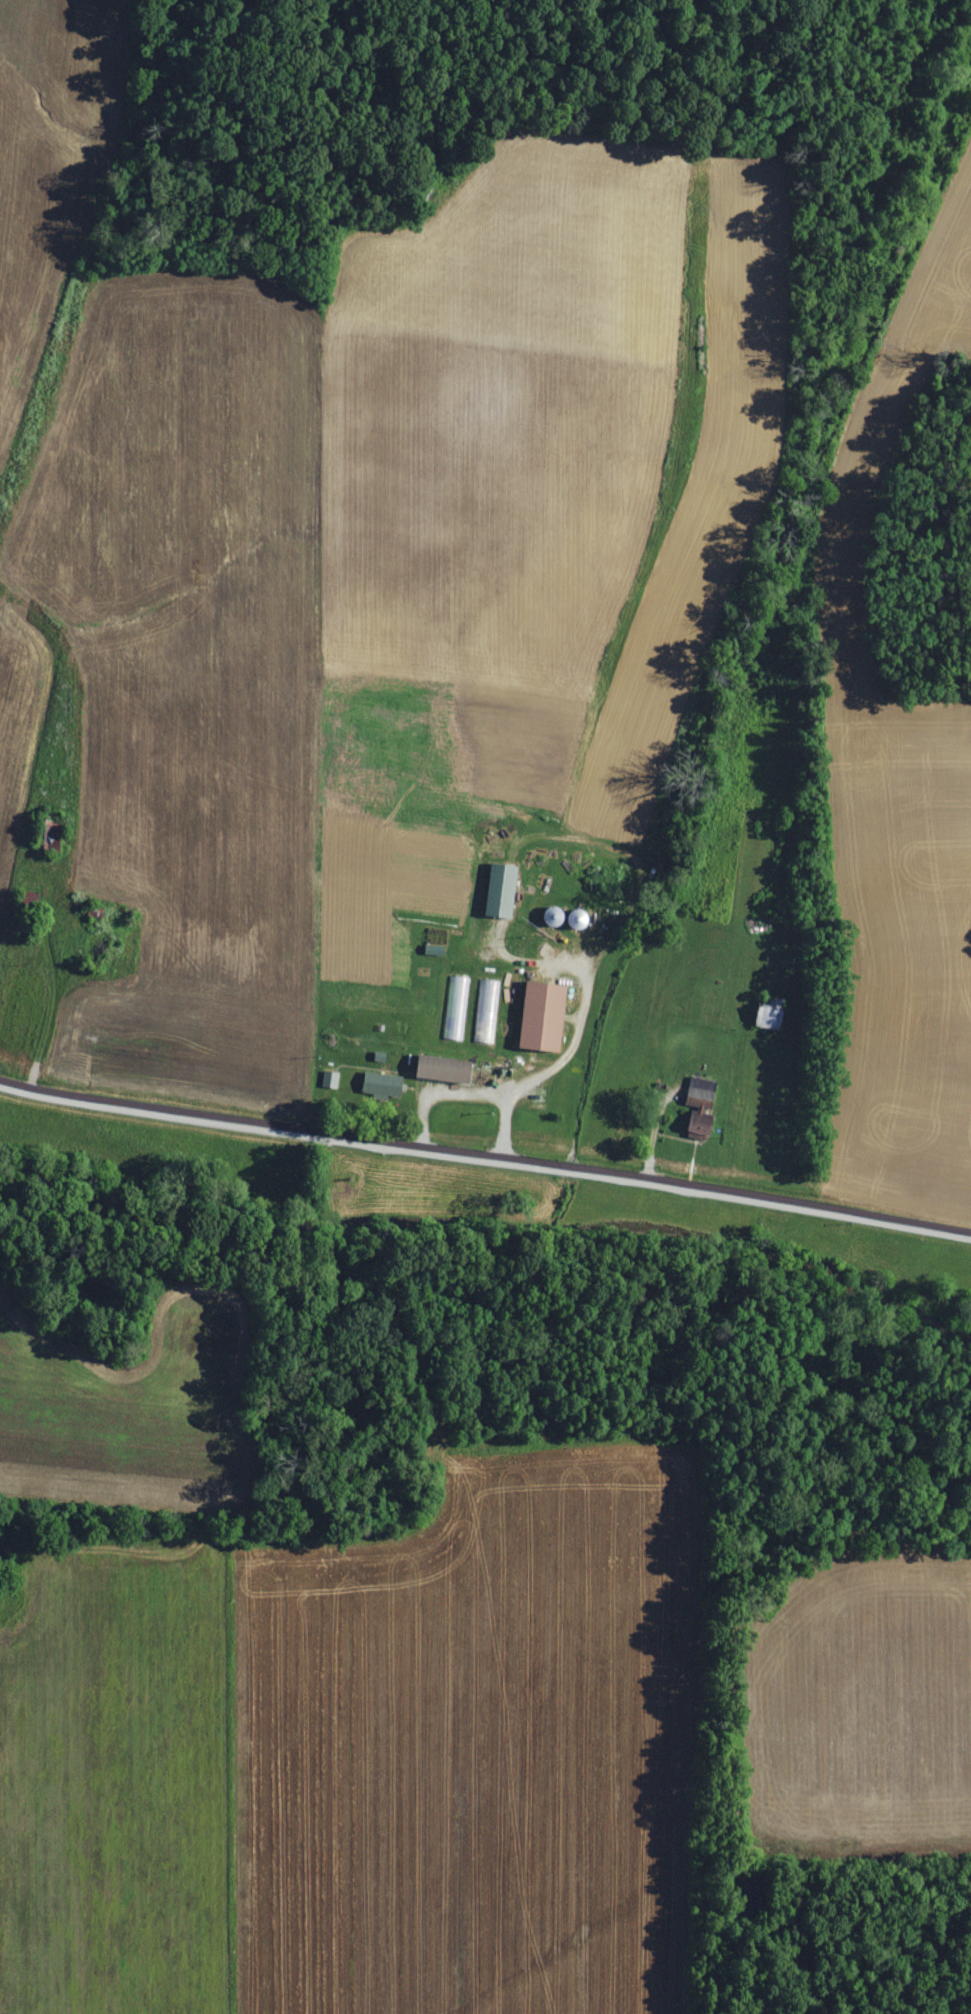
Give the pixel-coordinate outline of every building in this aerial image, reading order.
[(513,918),(518,866),(492,863),(486,915),(513,918)] [(468,999),(477,1000),(478,979),(469,979),(468,999)] [(498,981),(479,979),(476,1018),(495,1020),(498,981)] [(519,1047),(561,1052),(568,985),(526,981),(519,1047)] [(474,1061),(420,1054),(417,1077),(471,1084),(474,1061)] [(337,1088),(339,1073),(324,1071),(322,1087),(337,1088)] [(401,1097),(403,1075),(365,1072),(363,1093),(374,1093),(373,1099),(387,1100),(388,1096),(401,1097)] [(718,1081),(690,1076),(685,1106),(692,1107),(686,1137),(710,1141),(715,1113),(712,1113),(718,1081)]
